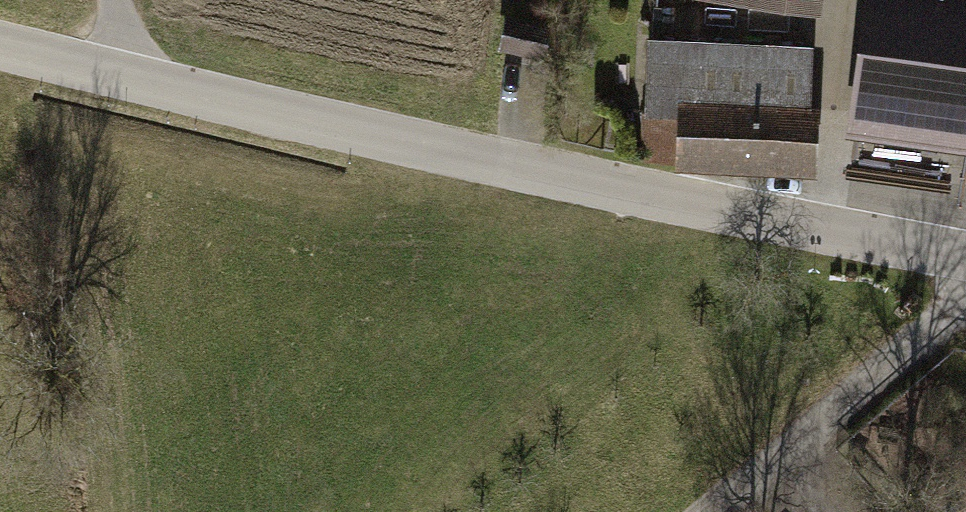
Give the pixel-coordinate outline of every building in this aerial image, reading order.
[(816,12),(817,0),(721,0),(816,12)] [(851,125),(965,139),(965,0),(866,0),(851,125)] [(558,21),(500,9),(492,49),(549,61),(558,21)] [(814,43),(644,36),(639,162),(809,169),(814,43)]
